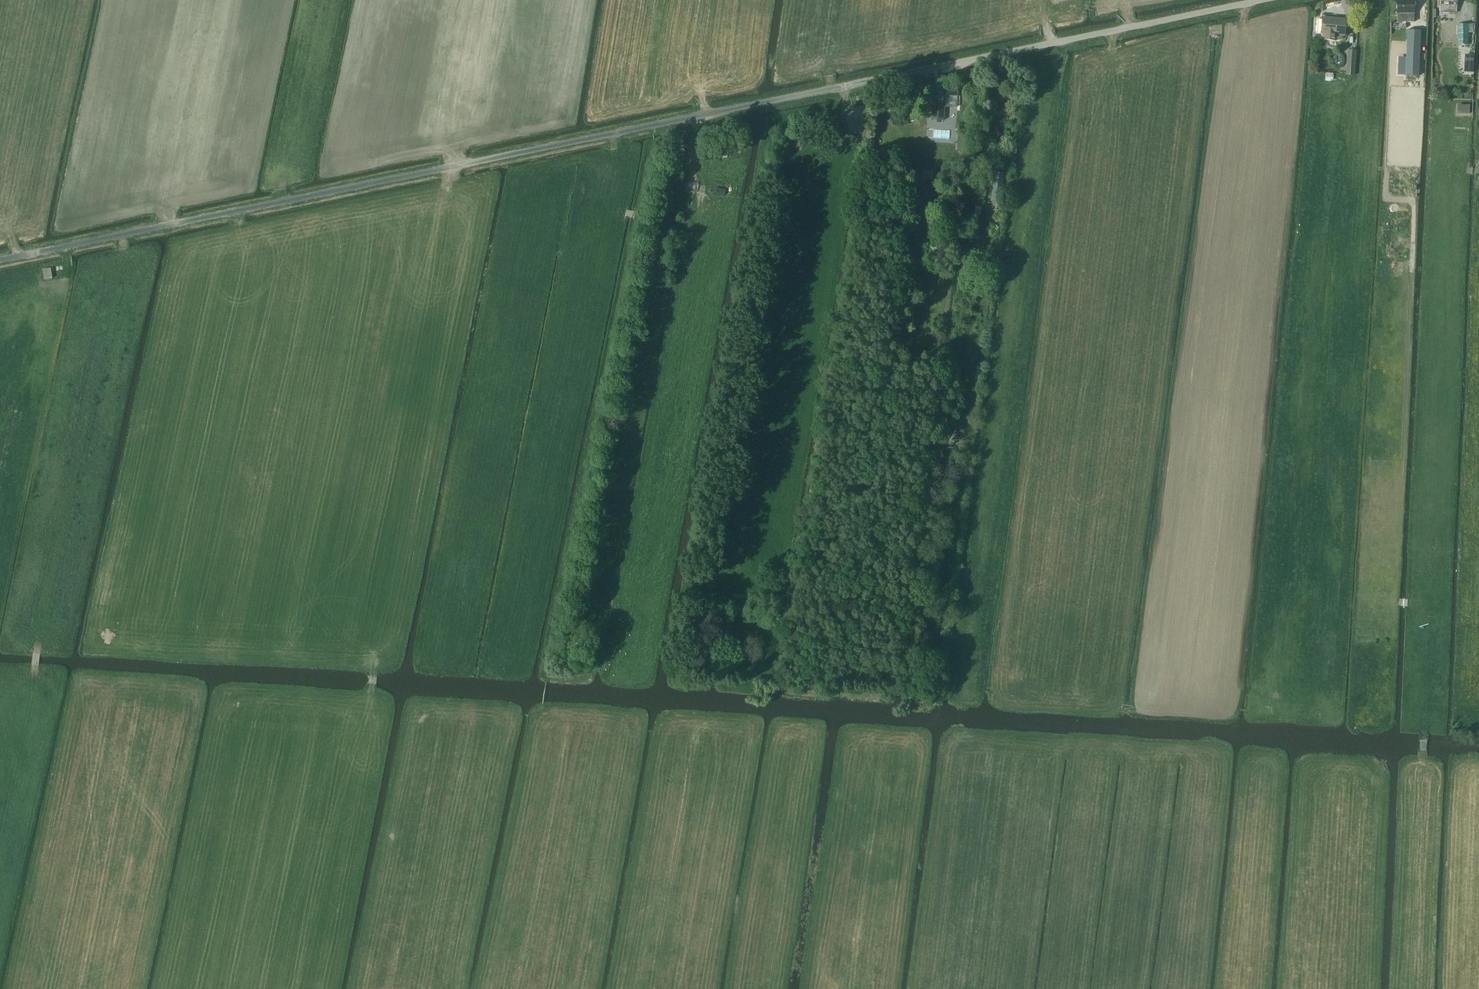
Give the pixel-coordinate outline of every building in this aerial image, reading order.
[(1414,0),(1397,0),(1397,22),(1414,22),(1414,0)] [(1456,13),(1456,5),(1457,5),(1457,0),(1442,0),(1441,4),(1442,4),(1441,12),(1456,13)] [(1321,33),(1323,34),(1323,40),(1336,41),(1336,40),(1337,40),(1338,40),(1339,40),(1341,40),(1341,39),(1342,39),(1342,38),(1343,37),(1343,36),(1343,35),(1344,35),(1345,19),(1323,18),(1321,33)] [(1459,24),(1459,44),(1469,44),(1469,34),(1476,34),(1476,24),(1459,24)] [(1406,57),(1405,75),(1419,76),(1421,30),(1408,30),(1406,57)] [(1345,74),(1345,76),(1353,77),(1355,55),(1356,51),(1347,51),(1347,54),(1345,74)] [(958,87),(940,87),(939,96),(933,96),(931,119),(944,120),(946,97),(957,97),(958,87)] [(876,108),(871,134),(877,135),(882,109),(876,108)]
